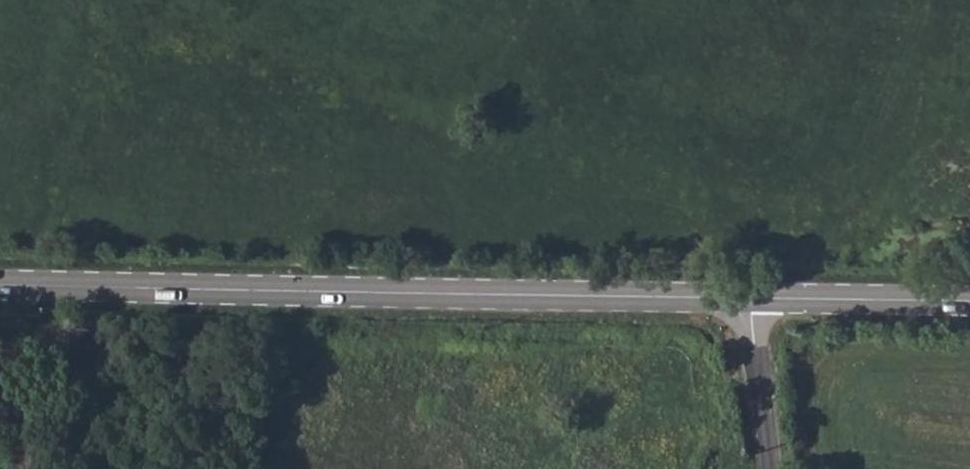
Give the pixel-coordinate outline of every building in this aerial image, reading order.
[(706,468),(711,468),(712,460),(704,459),(703,468),(706,468)]
